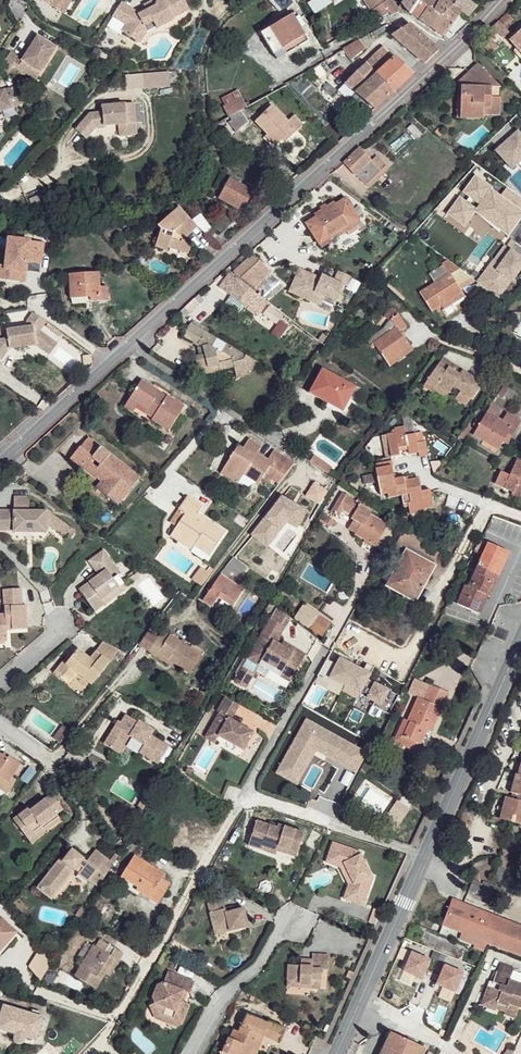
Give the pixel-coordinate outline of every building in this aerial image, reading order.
[(60,9),(65,0),(44,0),(60,9)] [(60,9),(66,13),(74,0),(65,0),(60,9)] [(137,12),(136,13),(128,25),(125,30),(139,39),(148,25),(147,25),(154,22),(158,29),(175,20),(174,18),(191,10),(186,0),(162,0),(160,1),(159,2),(158,4),(158,8),(150,12),(148,7),(137,12)] [(391,0),(365,0),(378,19),(390,12),(391,15),(399,11),(391,0)] [(410,13),(418,0),(404,0),(402,3),(410,13)] [(419,20),(431,0),(418,0),(410,13),(419,20)] [(431,28),(441,16),(434,11),(440,0),(431,0),(419,20),(431,28)] [(441,16),(453,24),(462,30),(469,22),(458,16),(461,12),(452,6),(457,0),(440,0),(434,11),(441,16)] [(452,6),(461,12),(468,17),(476,6),(467,0),(457,0),(452,6)] [(137,12),(123,3),(114,16),(128,25),(136,13),(137,12)] [(509,12),(500,21),(506,27),(515,19),(509,12)] [(274,54),(304,34),(298,25),(302,23),(298,15),(294,18),(292,14),(261,33),(274,54)] [(441,16),(431,28),(443,37),(447,32),(454,39),(459,33),(451,26),(453,24),(441,16)] [(500,21),(489,30),(495,37),(501,32),(506,38),(512,33),(506,27),(500,21)] [(420,34),(414,28),(409,24),(396,33),(392,36),(406,48),(420,34)] [(459,33),(462,30),(453,24),(451,26),(459,33)] [(384,26),(370,34),(372,37),(385,29),(384,26)] [(509,40),(520,53),(520,29),(509,40)] [(447,32),(443,37),(451,42),(454,39),(447,32)] [(308,40),(304,34),(274,54),(277,59),(308,40)] [(438,50),(424,37),(420,34),(406,48),(424,64),(438,50)] [(483,47),(491,39),(485,34),(480,39),(483,42),(481,45),(483,47)] [(58,48),(40,37),(25,62),(43,73),(58,48)] [(488,53),(497,44),(492,38),(483,47),(488,53)] [(360,39),(343,50),(352,60),(355,57),(367,48),(360,39)] [(383,47),(364,65),(394,92),(414,74),(383,47)] [(12,52),(2,66),(9,75),(19,57),(12,52)] [(25,60),(19,57),(15,65),(26,73),(31,65),(25,62),(25,60)] [(31,65),(26,73),(38,80),(43,73),(31,65)] [(361,98),(378,112),(384,106),(381,104),(394,92),(364,65),(345,82),(361,98)] [(486,108),(501,109),(503,88),(478,65),(469,74),(475,80),(475,86),(468,85),(467,92),(461,91),(460,117),(485,119),(485,115),(486,108)] [(468,85),(469,74),(458,84),(458,91),(461,91),(467,92),(468,85)] [(146,76),(146,90),(173,90),(173,76),(146,76)] [(0,89),(0,108),(25,99),(14,84),(0,89)] [(226,105),(241,96),(238,90),(222,98),(226,105)] [(229,116),(246,106),(241,96),(226,105),(223,107),(229,116)] [(135,125),(135,105),(104,106),(104,113),(92,113),(78,129),(88,139),(98,127),(120,126),(120,137),(132,137),(132,125),(135,125)] [(279,142),(282,139),(287,134),(290,137),(304,124),(294,114),(288,121),(272,105),(256,121),(268,132),(279,142)] [(246,106),(229,116),(232,120),(229,123),(237,133),(241,130),(249,122),(247,119),(252,114),(246,106)] [(501,116),(501,109),(486,108),(485,115),(501,116)] [(252,126),(249,122),(241,130),(243,133),(252,126)] [(417,139),(422,134),(412,124),(406,129),(417,139)] [(518,131),(495,151),(512,170),(520,162),(520,135),(518,131)] [(279,142),(268,132),(265,136),(275,146),(279,142)] [(229,156),(235,147),(217,137),(212,146),(229,156)] [(352,155),(345,162),(367,184),(386,166),(376,156),(372,161),(360,149),(352,155)] [(367,184),(370,187),(389,168),(386,166),(367,184)] [(503,208),(514,193),(505,186),(498,195),(489,189),(490,187),(474,175),(463,189),(469,194),(467,196),(464,201),(457,197),(445,213),(461,226),(473,210),(491,224),(499,229),(511,213),(503,208)] [(239,209),(240,206),(242,201),(247,203),(253,191),(229,178),(219,197),(239,209)] [(517,195),(514,193),(503,208),(511,213),(515,208),(511,204),(517,195)] [(337,230),(357,217),(346,198),(336,204),(335,201),(314,215),(316,218),(306,224),(322,248),(340,235),(337,230)] [(183,223),(192,232),(198,227),(179,207),(170,214),(181,225),(183,223)] [(491,224),(473,210),(489,226),(491,224)] [(187,237),(192,232),(183,223),(181,225),(170,214),(158,226),(161,229),(155,246),(167,250),(168,247),(177,251),(189,254),(191,246),(189,241),(183,240),(184,236),(187,237)] [(361,222),(357,217),(337,230),(340,235),(361,222)] [(5,267),(0,266),(0,281),(19,283),(21,271),(22,263),(27,263),(41,265),(44,244),(9,239),(5,267)] [(497,296),(509,280),(510,280),(520,266),(520,257),(510,249),(515,242),(511,239),(505,246),(508,248),(497,263),(493,259),(476,281),(497,296)] [(497,263),(508,248),(505,246),(503,245),(493,259),(497,263)] [(261,282),(272,272),(255,254),(234,272),(259,293),(265,288),(261,282)] [(460,269),(447,259),(441,262),(443,264),(432,271),(437,280),(419,291),(432,311),(442,305),(462,292),(451,274),(460,269)] [(292,286),(323,301),(324,298),(336,302),(343,286),(335,282),(322,276),(321,278),(319,282),(315,280),(317,276),(300,269),(292,286)] [(351,278),(339,272),(335,282),(343,286),(347,288),(351,278)] [(98,273),(69,274),(71,298),(90,297),(90,302),(107,301),(107,286),(99,287),(98,273)] [(251,309),(260,298),(229,276),(221,287),(239,300),(233,307),(240,311),(244,304),(251,309)] [(320,306),(323,301),(292,286),(289,292),(320,306)] [(462,292),(442,305),(444,309),(465,296),(462,292)] [(204,300),(199,295),(195,300),(199,305),(204,300)] [(195,300),(185,308),(189,314),(199,305),(195,300)] [(6,330),(7,338),(0,339),(0,359),(1,360),(9,348),(36,344),(42,348),(50,338),(40,329),(46,321),(34,311),(27,320),(27,325),(6,330)] [(386,362),(409,346),(400,331),(407,326),(398,314),(389,320),(384,328),(387,333),(373,343),(386,362)] [(217,337),(191,321),(182,334),(204,348),(205,345),(209,348),(205,355),(194,358),(197,371),(199,371),(219,365),(221,372),(235,368),(238,379),(249,376),(248,373),(251,371),(257,361),(227,343),(221,352),(211,346),(217,337)] [(221,352),(227,343),(217,337),(211,346),(221,352)] [(50,338),(42,348),(49,353),(57,343),(50,338)] [(412,349),(409,346),(386,362),(389,366),(412,349)] [(481,385),(444,359),(425,386),(433,392),(435,390),(448,398),(455,387),(472,399),(481,385)] [(219,365),(199,371),(201,377),(221,372),(219,365)] [(342,410),(354,387),(323,370),(311,393),(342,410)] [(141,381),(129,399),(138,404),(147,410),(145,413),(152,418),(151,420),(161,426),(162,424),(169,429),(184,407),(166,395),(164,399),(155,393),(157,390),(141,381)] [(503,398),(509,388),(503,385),(498,394),(503,398)] [(138,404),(129,399),(123,407),(133,413),(138,404)] [(499,449),(503,441),(506,436),(511,438),(520,421),(506,413),(501,420),(496,417),(500,409),(491,404),(481,422),(477,419),(473,425),(478,427),(473,434),(499,449)] [(468,425),(464,431),(468,434),(472,428),(468,425)] [(387,434),(391,457),(399,455),(398,448),(407,446),(409,454),(418,452),(420,458),(428,456),(425,442),(424,442),(422,432),(405,436),(403,426),(394,428),(395,433),(387,434)] [(233,453),(223,469),(234,475),(238,470),(243,473),(258,483),(264,475),(272,463),(267,460),(256,454),(260,447),(249,439),(242,449),(238,456),(233,453)] [(238,456),(242,449),(238,446),(233,453),(238,456)] [(81,465),(89,455),(79,447),(68,462),(78,469),(81,465)] [(127,485),(135,474),(100,447),(92,457),(101,463),(97,468),(107,477),(108,475),(112,477),(101,491),(118,505),(131,489),(127,485)] [(273,451),(267,460),(272,463),(264,475),(271,479),(278,484),(293,464),(273,451)] [(97,488),(101,491),(112,477),(108,475),(107,477),(97,468),(101,463),(92,457),(89,455),(81,465),(102,481),(97,488)] [(313,455),(308,462),(312,464),(316,458),(313,455)] [(394,478),(391,457),(377,459),(378,468),(375,468),(380,495),(387,494),(388,498),(401,495),(403,504),(408,503),(410,514),(424,511),(424,508),(433,506),(429,490),(421,491),(418,478),(404,481),(404,476),(394,478)] [(316,458),(312,464),(322,471),(327,465),(316,458)] [(516,460),(509,476),(501,472),(495,484),(520,496),(520,462),(516,460)] [(327,465),(322,471),(327,475),(331,468),(327,465)] [(234,475),(223,469),(220,474),(237,483),(243,473),(238,470),(234,475)] [(140,478),(135,474),(127,485),(131,489),(140,478)] [(264,475),(262,478),(269,483),(271,479),(264,475)] [(376,546),(388,525),(370,515),(372,512),(360,505),(363,500),(358,497),(355,500),(343,494),(331,513),(339,518),(343,511),(353,517),(352,518),(354,520),(349,529),(376,546)] [(181,536),(194,545),(210,555),(226,531),(203,517),(200,521),(195,518),(198,514),(203,506),(188,497),(179,511),(185,515),(176,527),(184,532),(181,536)] [(281,498),(254,534),(267,544),(285,520),(295,527),(303,515),(281,498)] [(47,511),(0,512),(0,530),(14,530),(15,532),(47,532),(47,525),(47,511)] [(73,530),(47,511),(47,525),(66,539),(73,530)] [(170,524),(176,527),(185,515),(179,511),(170,524)] [(333,527),(336,522),(323,514),(320,519),(333,527)] [(191,550),(194,545),(181,536),(184,532),(176,527),(171,536),(191,550)] [(390,559),(399,564),(407,550),(435,565),(440,557),(403,536),(390,559)] [(95,611),(105,604),(101,599),(118,586),(111,578),(116,575),(119,573),(102,550),(87,561),(98,574),(94,577),(88,582),(78,589),(95,611)] [(407,550),(399,564),(387,586),(416,601),(435,565),(407,550)] [(233,558),(225,569),(230,572),(238,578),(247,568),(233,558)] [(205,572),(209,575),(213,569),(209,566),(205,572)] [(487,578),(490,572),(478,567),(469,587),(465,585),(456,604),(480,615),(488,597),(485,595),(491,580),(487,578)] [(191,580),(200,587),(209,575),(205,572),(200,568),(191,580)] [(230,572),(225,569),(203,601),(212,607),(218,597),(232,607),(243,589),(227,578),(230,572)] [(131,581),(138,577),(133,570),(127,576),(131,581)] [(498,575),(490,572),(487,578),(491,580),(485,595),(488,597),(498,575)] [(101,599),(105,604),(126,588),(116,575),(111,578),(118,586),(101,599)] [(8,630),(7,624),(14,624),(13,630),(29,630),(29,606),(24,606),(24,589),(5,590),(5,615),(0,615),(0,641),(8,641),(8,630)] [(319,615),(308,630),(321,638),(331,623),(319,615)] [(271,619),(248,656),(261,663),(263,660),(293,678),(304,659),(282,646),(277,643),(286,628),(271,619)] [(158,653),(168,660),(172,655),(178,660),(175,665),(188,674),(201,656),(170,634),(164,643),(152,634),(142,647),(155,656),(158,653)] [(284,642),(282,646),(304,659),(306,655),(284,642)] [(117,653),(101,644),(94,652),(108,663),(117,653)] [(86,691),(108,663),(94,652),(88,660),(76,650),(64,664),(60,669),(58,667),(48,680),(63,692),(72,680),(86,691)] [(165,663),(168,660),(158,653),(155,656),(165,663)] [(261,663),(248,656),(247,659),(259,666),(261,664),(261,663)] [(261,663),(261,664),(290,682),(293,678),(263,660),(261,663)] [(326,661),(316,678),(326,683),(328,679),(344,686),(341,691),(356,699),(359,694),(373,702),(371,706),(378,709),(380,706),(388,690),(366,679),(372,669),(366,666),(362,673),(339,660),(335,666),(326,661)] [(254,675),(242,668),(236,678),(248,685),(254,675)] [(248,685),(236,678),(234,682),(246,689),(248,685)] [(418,698),(408,721),(410,722),(403,736),(408,738),(404,747),(416,753),(426,730),(431,732),(449,693),(430,685),(424,700),(418,698)] [(380,706),(378,709),(389,715),(398,696),(388,690),(380,706)] [(208,730),(218,735),(243,750),(253,732),(231,719),(239,705),(227,698),(208,730)] [(153,753),(162,759),(170,745),(152,734),(155,728),(140,719),(139,721),(127,714),(123,721),(120,720),(107,742),(118,749),(123,740),(125,741),(129,734),(145,743),(140,751),(150,757),(153,753)] [(410,722),(408,721),(404,719),(394,742),(404,747),(408,738),(403,736),(410,722)] [(354,747),(306,720),(279,767),(290,773),(305,746),(315,751),(343,767),(354,747)] [(62,726),(53,739),(59,744),(69,732),(62,726)] [(218,735),(208,730),(204,737),(214,742),(218,735)] [(123,740),(118,749),(123,752),(128,744),(125,741),(123,740)] [(296,785),(315,751),(305,746),(290,773),(279,767),(276,774),(296,785)] [(6,760),(10,756),(5,752),(1,757),(6,760)] [(159,763),(162,759),(153,753),(150,757),(159,763)] [(10,756),(6,760),(1,757),(0,756),(0,792),(5,796),(14,783),(10,779),(21,764),(10,756)] [(518,774),(515,773),(510,792),(520,795),(520,775),(518,774)] [(52,795),(36,808),(30,813),(28,810),(14,822),(26,840),(35,833),(36,836),(59,818),(56,814),(62,809),(52,795)] [(143,804),(148,807),(152,800),(147,797),(143,804)] [(520,825),(520,802),(506,797),(499,818),(520,825)] [(405,812),(394,808),(390,820),(401,824),(405,812)] [(280,846),(299,852),(305,832),(280,824),(279,828),(270,825),(258,822),(250,846),(263,851),(264,847),(278,851),(280,846)] [(512,852),(516,837),(519,827),(512,825),(505,850),(506,850),(512,852)] [(355,882),(350,883),(345,899),(364,906),(375,877),(372,876),(363,857),(364,853),(335,843),(328,862),(342,867),(347,864),(355,882)] [(297,857),(299,852),(280,846),(278,851),(297,857)] [(277,855),(278,851),(264,847),(263,851),(277,855)] [(512,852),(506,850),(501,866),(498,866),(494,881),(503,883),(506,873),(512,852)] [(516,853),(512,852),(506,873),(510,873),(516,853)] [(98,890),(112,866),(92,854),(85,866),(69,856),(62,867),(59,873),(55,871),(38,899),(53,908),(72,877),(75,873),(79,876),(77,880),(87,886),(88,884),(98,890)] [(158,904),(170,883),(162,879),(165,874),(134,855),(121,876),(138,886),(136,890),(158,904)] [(342,867),(350,883),(355,882),(347,864),(342,867)] [(510,873),(506,873),(503,883),(501,888),(501,892),(499,896),(503,898),(510,873)] [(484,885),(473,881),(469,891),(477,894),(479,888),(499,896),(501,892),(490,888),(484,885)] [(227,911),(226,907),(224,898),(209,902),(215,928),(230,924),(231,929),(249,925),(245,907),(236,909),(227,911)] [(493,916),(454,901),(443,925),(462,933),(476,938),(473,946),(484,950),(486,943),(489,944),(520,956),(520,927),(493,916)] [(3,939),(7,942),(16,932),(0,917),(0,943),(3,939)] [(216,933),(231,929),(230,924),(215,928),(216,933)] [(476,938),(462,933),(459,940),(473,946),(476,938)] [(112,958),(116,961),(121,953),(99,939),(95,946),(92,944),(82,960),(73,974),(94,988),(103,973),(112,958)] [(82,960),(92,944),(87,941),(77,956),(82,960)] [(54,961),(42,946),(29,966),(42,981),(54,961)] [(410,951),(403,971),(422,978),(429,958),(410,951)] [(310,964),(299,964),(288,963),(287,979),(299,980),(299,983),(311,984),(311,987),(320,988),(322,968),(327,969),(328,954),(311,953),(311,958),(310,964)] [(107,975),(116,961),(112,958),(103,973),(107,975)] [(436,983),(455,991),(463,972),(444,964),(436,983)] [(191,993),(196,981),(169,970),(165,981),(158,983),(153,996),(156,1001),(149,1005),(155,1017),(162,1013),(172,1017),(177,1025),(184,1022),(191,1004),(181,1000),(185,990),(191,993)] [(494,983),(496,983),(494,989),(491,987),(486,1002),(497,1006),(506,1010),(505,1013),(516,1017),(519,1007),(520,1008),(520,985),(510,981),(512,976),(497,972),(494,983)] [(496,983),(494,983),(490,981),(481,1006),(495,1011),(497,1006),(486,1002),(491,987),(494,989),(496,983)] [(22,1042),(23,1041),(25,1039),(25,1036),(36,1039),(43,1017),(4,1005),(0,1019),(0,1028),(15,1033),(14,1037),(14,1039),(15,1041),(17,1042),(19,1043),(21,1042),(22,1042)] [(260,1042),(254,1040),(257,1034),(263,1036),(278,1042),(284,1029),(269,1022),(268,1023),(247,1014),(239,1032),(233,1029),(230,1038),(228,1037),(222,1052),(227,1053),(248,1053),(250,1048),(257,1051),(260,1042)] [(378,1053),(421,1053),(423,1049),(388,1032),(378,1053)] [(254,1040),(260,1042),(263,1036),(257,1034),(254,1040)] [(23,1041),(22,1042),(35,1045),(36,1039),(25,1036),(25,1039),(23,1041)]
